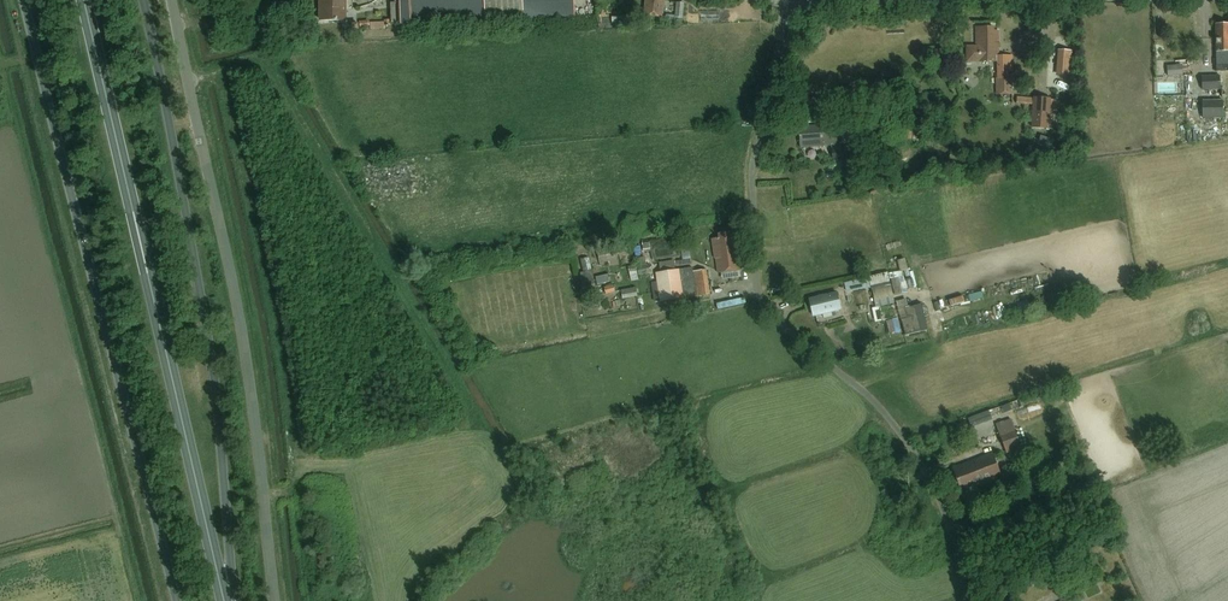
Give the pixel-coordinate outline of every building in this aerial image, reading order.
[(345,21),(345,0),(319,0),(319,21),(345,21)] [(392,4),(393,23),(400,23),(400,24),(523,19),(522,0),(483,0),(483,1),(400,3),(400,4),(392,4)] [(644,16),(662,18),(664,0),(645,0),(644,16)] [(684,4),(676,3),(675,18),(683,19),(684,4)] [(1215,53),(1215,68),(1222,68),(1222,72),(1227,72),(1227,25),(1216,25),(1217,38),(1216,38),(1216,53),(1215,53)] [(976,47),(966,47),(967,63),(998,62),(998,32),(993,32),(993,28),(976,28),(976,47)] [(1182,74),(1181,63),(1166,64),(1167,75),(1182,74)] [(1012,75),(1012,70),(1005,70),(1005,76),(995,76),(996,95),(1013,95),(1012,75)] [(1219,91),(1219,76),(1201,77),(1202,91),(1219,91)] [(1050,100),(1033,99),(1033,100),(1016,99),(1016,105),(1032,105),(1031,131),(1049,132),(1050,113),(1056,114),(1057,102),(1050,101),(1050,100)] [(1202,119),(1222,119),(1222,100),(1202,101),(1202,119)] [(833,161),(853,159),(852,147),(837,148),(835,125),(803,128),(803,131),(798,131),(800,148),(831,146),(833,161)] [(717,274),(741,270),(736,232),(730,233),(718,234),(719,239),(712,240),(714,259),(715,259),(717,274)] [(602,265),(609,262),(605,253),(599,256),(602,265)] [(580,272),(585,286),(595,283),(586,258),(581,260),(585,270),(580,272)] [(639,279),(637,265),(629,266),(631,280),(639,279)] [(659,302),(710,295),(706,271),(692,272),(692,268),(655,274),(659,302)] [(598,283),(609,281),(607,274),(597,277),(598,283)] [(895,303),(890,282),(871,287),(876,308),(895,303)] [(621,289),(622,298),(638,296),(637,287),(621,289)] [(813,317),(843,310),(839,293),(809,300),(813,317)] [(928,331),(920,305),(904,309),(911,335),(928,331)] [(532,321),(522,323),(525,337),(535,335),(532,321)] [(1001,406),(967,419),(971,428),(1004,416),(1001,406)] [(975,441),(978,451),(1002,442),(1006,454),(1021,449),(1011,419),(995,424),(998,433),(975,441)] [(963,432),(961,424),(955,426),(957,434),(963,432)] [(966,489),(1000,476),(992,455),(968,465),(967,464),(953,469),(960,486),(964,484),(966,489)] [(1065,581),(1071,596),(1095,587),(1089,572),(1065,581)]
